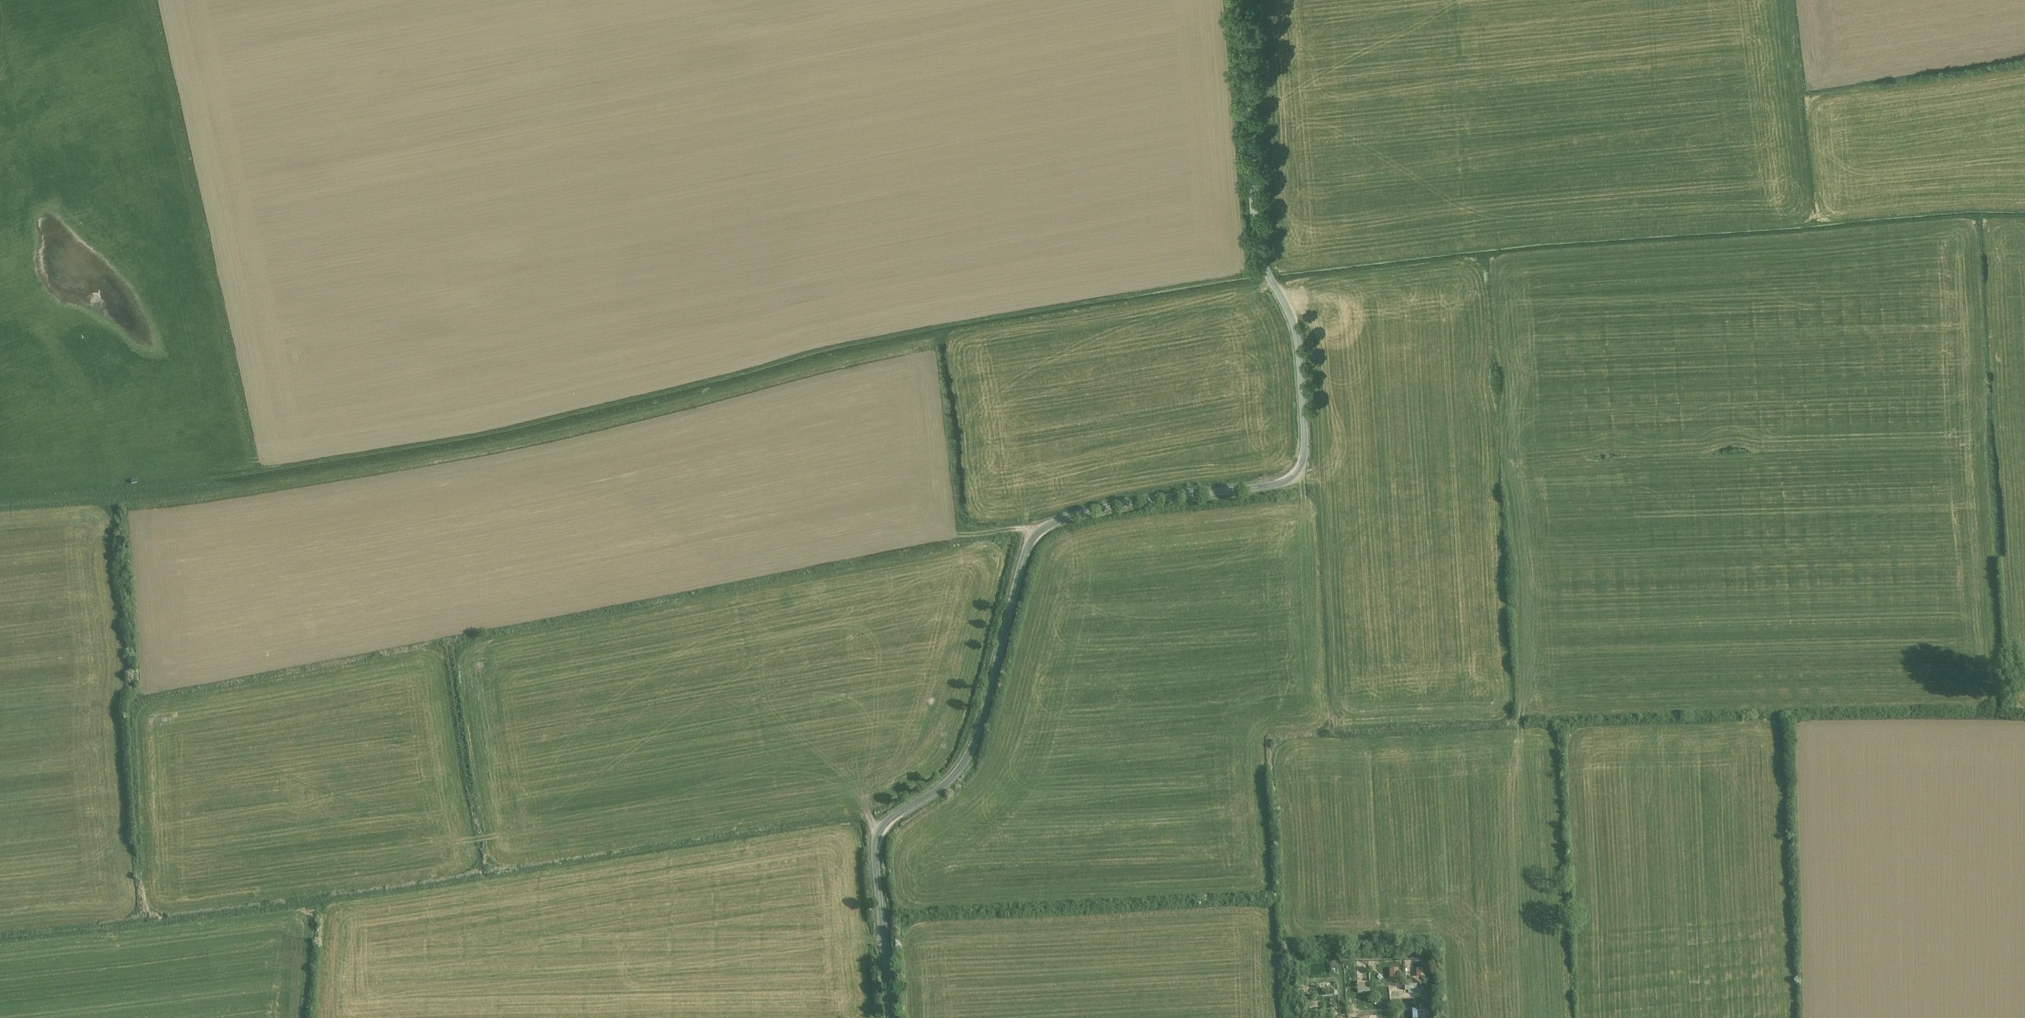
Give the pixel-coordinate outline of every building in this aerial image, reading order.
[(1390,977),(1399,977),(1399,968),(1389,968),(1390,977)] [(1426,977),(1426,968),(1416,968),(1417,977),(1426,977)] [(1358,992),(1369,992),(1369,982),(1358,982),(1358,992)]
